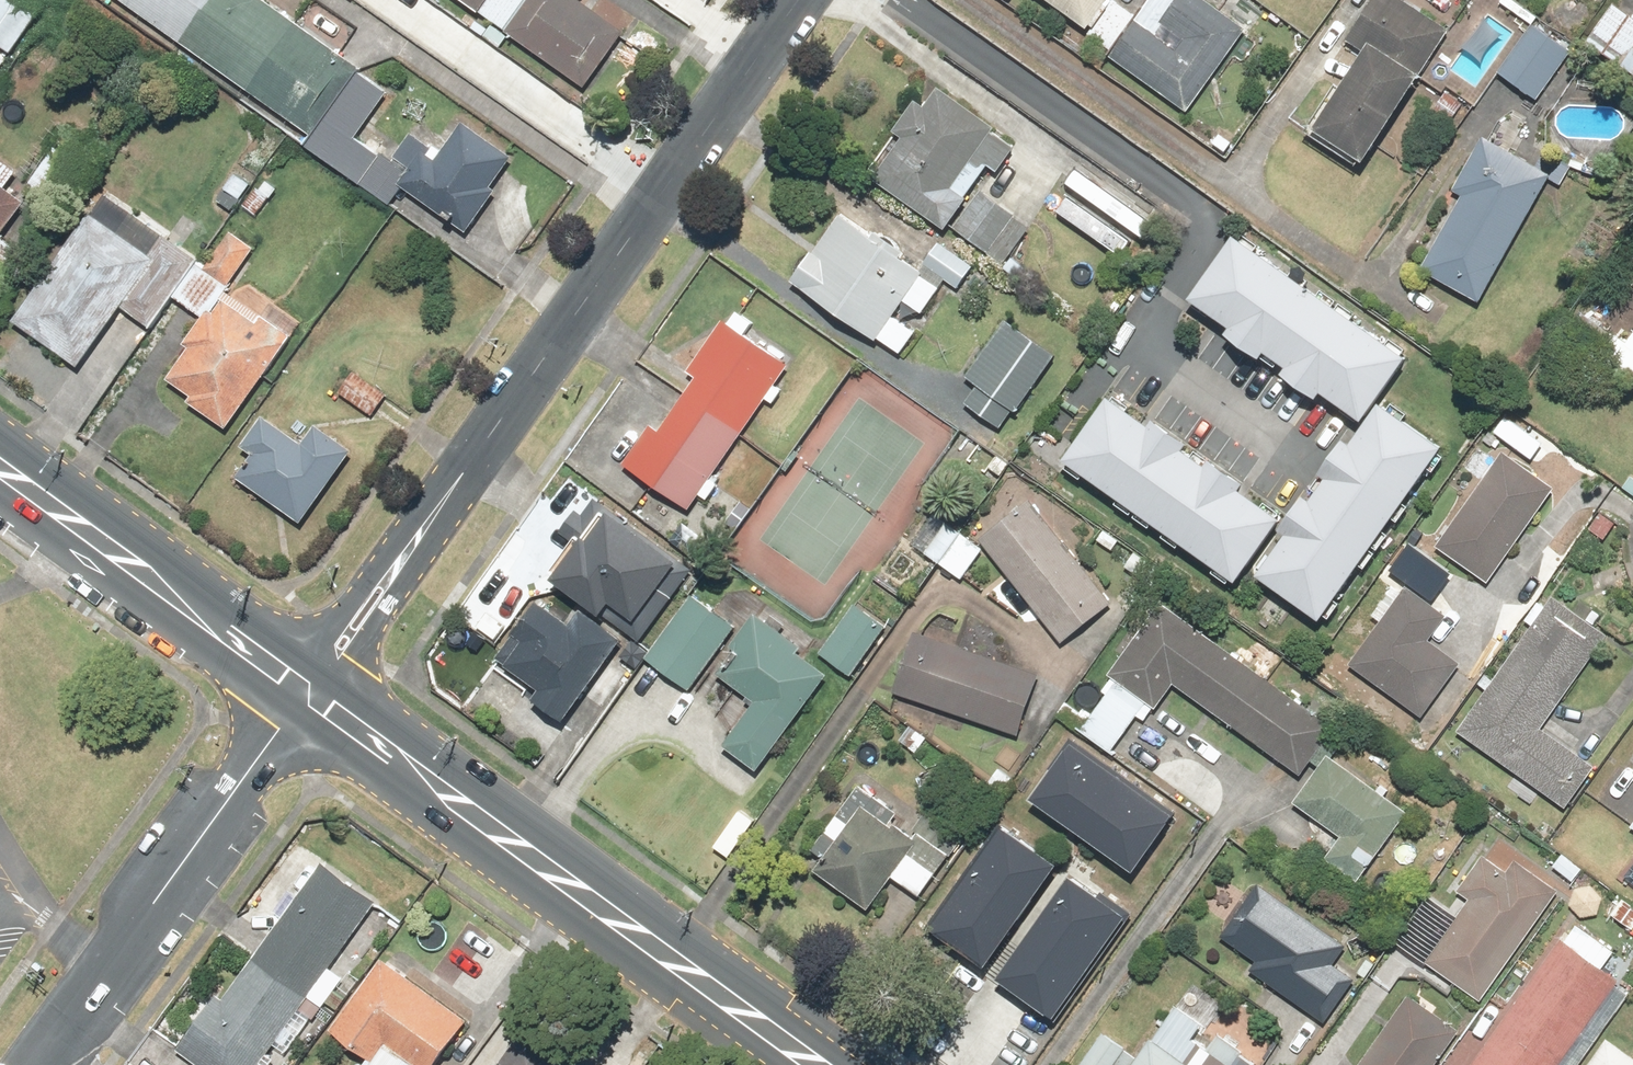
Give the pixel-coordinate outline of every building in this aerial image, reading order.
[(13,56),(48,0),(0,0),(0,48),(13,56)] [(263,0),(115,0),(314,136),(304,150),(361,189),(380,161),(350,141),(388,86),(263,0)] [(478,15),(489,0),(457,0),(478,15)] [(574,0),(529,0),(504,35),(582,92),(623,36),(574,0)] [(1090,34),(1112,0),(1039,0),(1090,34)] [(1175,0),(1151,0),(1107,61),(1184,116),(1248,29),(1207,0),(1177,0),(1176,1),(1175,0)] [(1398,0),(1370,0),(1341,43),(1359,55),(1309,129),(1358,163),(1447,33),(1398,0)] [(1615,7),(1588,43),(1632,77),(1632,20),(1615,7)] [(1571,59),(1535,28),(1497,74),(1533,104),(1571,59)] [(897,137),(867,176),(941,232),(963,202),(950,192),(996,132),(944,92),(929,112),(915,101),(891,133),(897,137)] [(410,172),(400,186),(464,236),(497,193),(491,188),(511,162),(459,122),(429,160),(421,154),(426,147),(411,136),(393,159),(410,172)] [(1479,303),(1545,175),(1479,141),(1450,197),(1457,201),(1420,273),(1479,303)] [(24,205),(4,188),(17,173),(0,158),(0,233),(24,205)] [(1078,169),(1068,184),(1137,233),(1147,219),(1078,169)] [(258,185),(237,170),(215,201),(235,215),(240,208),(256,219),(277,188),(263,178),(258,185)] [(1058,187),(1047,203),(1120,256),(1131,240),(1058,187)] [(1031,227),(979,190),(950,230),(1002,267),(1031,227)] [(144,255),(84,215),(11,326),(79,371),(119,310),(150,330),(197,260),(158,235),(144,255)] [(838,219),(793,281),(899,356),(915,333),(892,317),(902,303),(919,316),(937,290),(897,261),(901,254),(871,233),(867,239),(838,219)] [(254,252),(225,232),(200,269),(229,288),(254,252)] [(1,300),(32,263),(0,235),(0,299),(1,300)] [(938,242),(921,266),(955,290),(972,267),(938,242)] [(1228,243),(1184,305),(1357,427),(1401,365),(1228,243)] [(226,430),(296,322),(243,288),(235,301),(228,297),(214,318),(203,311),(181,347),(185,349),(164,382),(188,398),(184,404),(226,430)] [(647,428),(621,463),(687,512),(697,499),(705,505),(720,484),(710,477),(766,402),(771,406),(781,393),(773,387),(788,366),(746,335),(753,326),(739,315),(731,326),(723,321),(684,373),(694,380),(655,434),(647,428)] [(1017,415),(1053,358),(1001,325),(965,382),(974,388),(963,405),(1001,429),(1012,411),(1017,415)] [(1594,355),(1632,383),(1632,334),(1624,347),(1608,335),(1594,355)] [(351,371),(335,395),(370,419),(386,395),(351,371)] [(1278,526),(1106,403),(1062,463),(1234,586),(1278,526)] [(1378,409),(1257,582),(1318,624),(1439,452),(1378,409)] [(251,460),(236,482),(299,526),(350,454),(312,427),(300,443),(262,417),(238,451),(251,460)] [(1509,418),(1496,437),(1532,462),(1545,443),(1509,418)] [(1501,459),(1437,546),(1490,584),(1553,496),(1501,459)] [(579,516),(575,512),(557,535),(569,545),(543,578),(598,620),(600,617),(637,645),(682,586),(667,574),(674,565),(591,501),(579,516)] [(1028,501),(978,541),(1060,644),(1110,604),(1028,501)] [(929,512),(906,542),(957,581),(980,551),(929,512)] [(1103,523),(1089,540),(1110,558),(1124,541),(1103,523)] [(1408,541),(1391,561),(1418,583),(1434,563),(1408,541)] [(1136,553),(1125,569),(1147,586),(1159,571),(1136,553)] [(1407,588),(1348,665),(1419,719),(1460,665),(1430,643),(1448,619),(1407,588)] [(735,625),(689,594),(644,661),(689,692),(735,625)] [(1607,637),(1551,598),(1455,737),(1554,805),(1586,758),(1544,728),(1607,637)] [(534,602),(490,659),(535,693),(527,704),(560,729),(583,698),(600,711),(628,673),(607,657),(619,641),(600,627),(596,632),(575,617),(567,627),(534,602)] [(1157,604),(1104,678),(1153,713),(1172,686),(1231,728),(1225,737),(1238,746),(1243,739),(1298,778),(1332,732),(1157,604)] [(886,628),(854,605),(817,655),(848,679),(886,628)] [(770,617),(764,625),(754,617),(730,651),(738,657),(722,680),(755,704),(721,751),(755,775),(824,678),(796,658),(801,651),(778,635),(784,627),(770,617)] [(910,635),(890,697),(1017,738),(1037,677),(910,635)] [(1070,740),(1027,800),(1132,875),(1175,815),(1070,740)] [(1406,814),(1330,758),(1295,805),(1339,837),(1322,861),(1354,884),(1406,814)] [(818,863),(811,873),(867,913),(891,878),(920,899),(949,859),(914,834),(909,841),(862,808),(848,829),(834,819),(808,855),(818,863)] [(1055,871),(1000,831),(926,933),(982,973),(1055,871)] [(1566,850),(1550,865),(1573,890),(1590,875),(1566,850)] [(1426,960),(1480,999),(1557,895),(1514,864),(1506,875),(1485,859),(1459,893),(1469,901),(1426,960)] [(174,1053),(191,1064),(261,1064),(306,1001),(320,1011),(342,980),(329,971),(375,906),(320,868),(297,900),(288,894),(273,915),(280,920),(220,1005),(212,999),(174,1053)] [(1127,920),(1068,879),(995,983),(1054,1024),(1127,920)] [(1257,884),(1218,938),(1253,963),(1247,972),(1319,1024),(1350,980),(1329,965),(1343,945),(1257,884)] [(1600,909),(1630,938),(1632,934),(1632,901),(1620,889),(1600,909)] [(1629,996),(1600,976),(1615,956),(1574,927),(1475,1064),(1579,1064),(1629,996)] [(380,961),(328,1033),(359,1055),(352,1064),(437,1064),(467,1024),(380,961)] [(1456,1033),(1405,999),(1361,1064),(1435,1064),(1456,1033)] [(1079,1064),(1253,1064),(1215,1040),(1207,1052),(1192,1042),(1201,1029),(1172,1010),(1139,1061),(1099,1034),(1079,1064)] [(1587,1064),(1632,1064),(1632,1062),(1604,1041),(1587,1064)] [(550,1052),(541,1064),(569,1064),(550,1052)]
